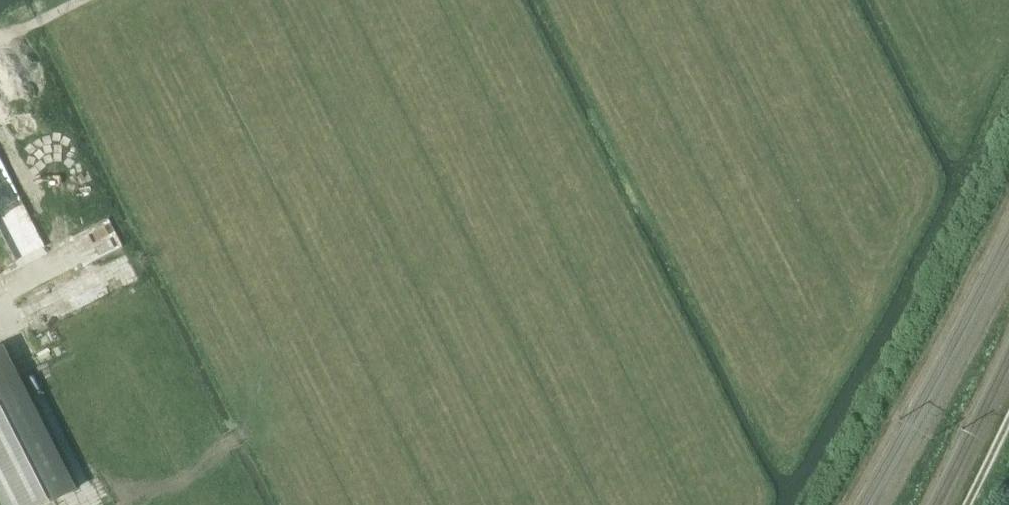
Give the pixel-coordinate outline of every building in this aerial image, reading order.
[(3,346),(0,347),(0,498),(4,504),(45,504),(76,489),(3,346)]
